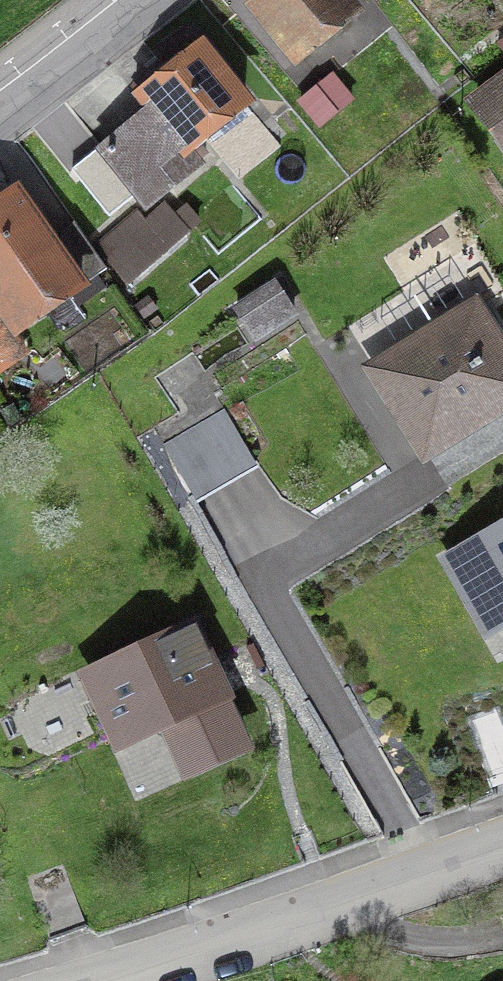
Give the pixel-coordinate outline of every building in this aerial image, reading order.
[(252,8),(295,60),(355,13),(345,0),(258,0),(260,3),(252,8)] [(154,112),(104,152),(137,194),(145,204),(196,164),(185,149),(244,103),(202,48),(170,74),(161,62),(132,85),(154,112)] [(332,78),(300,104),(320,127),(351,101),(332,78)] [(476,106),(502,141),(502,85),(476,106)] [(137,194),(104,152),(76,174),(110,216),(137,194)] [(0,204),(0,307),(16,330),(105,271),(74,223),(47,241),(15,194),(0,204)] [(126,283),(185,234),(165,208),(146,223),(139,214),(98,247),(126,283)] [(274,285),(236,309),(255,340),(293,315),(274,285)] [(502,403),(502,359),(474,311),(375,371),(424,452),(502,403)] [(224,409),(163,444),(194,496),(254,461),(224,409)] [(467,599),(487,635),(502,625),(502,527),(450,558),(472,597),(467,599)] [(190,629),(89,674),(119,745),(163,725),(184,770),(240,745),(190,629)] [(466,719),(491,780),(502,775),(502,722),(497,707),(466,719)] [(29,876),(51,941),(86,928),(63,864),(29,876)]
